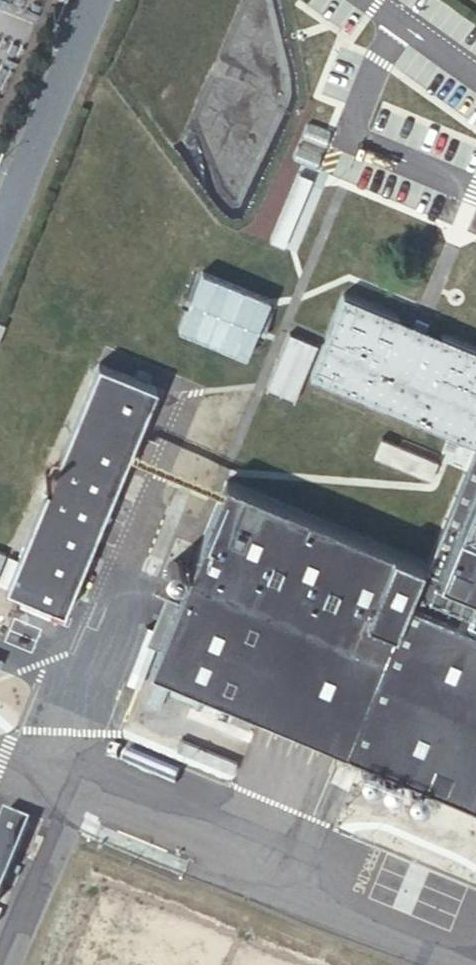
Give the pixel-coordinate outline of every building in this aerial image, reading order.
[(270,302),(203,275),(180,331),(248,357),(270,302)] [(475,800),(475,347),(342,294),(311,375),(475,441),(427,561),(229,481),(154,667),(242,705),(475,800)] [(296,396),(317,340),(289,330),(267,386),(296,396)] [(11,588),(69,611),(158,388),(98,365),(11,588)] [(187,576),(188,572),(187,569),(185,565),(182,563),(178,562),(175,562),(171,564),(169,567),(167,571),(167,574),(169,578),(172,581),(175,582),(179,583),(182,581),(185,579),(187,576)] [(383,777),(384,773),(383,769),(381,765),(377,763),(373,762),(369,762),(365,764),(363,768),(361,771),(361,776),(363,779),(366,782),(370,784),(374,784),(378,783),(381,781),(383,777)] [(407,786),(407,782),(406,778),(404,775),(401,772),(397,771),(393,772),(390,774),(387,777),(386,780),(386,784),(387,788),(390,791),(394,793),(398,793),(402,792),(405,789),(407,786)] [(12,815),(0,845),(0,902),(6,905),(38,826),(12,815)]
